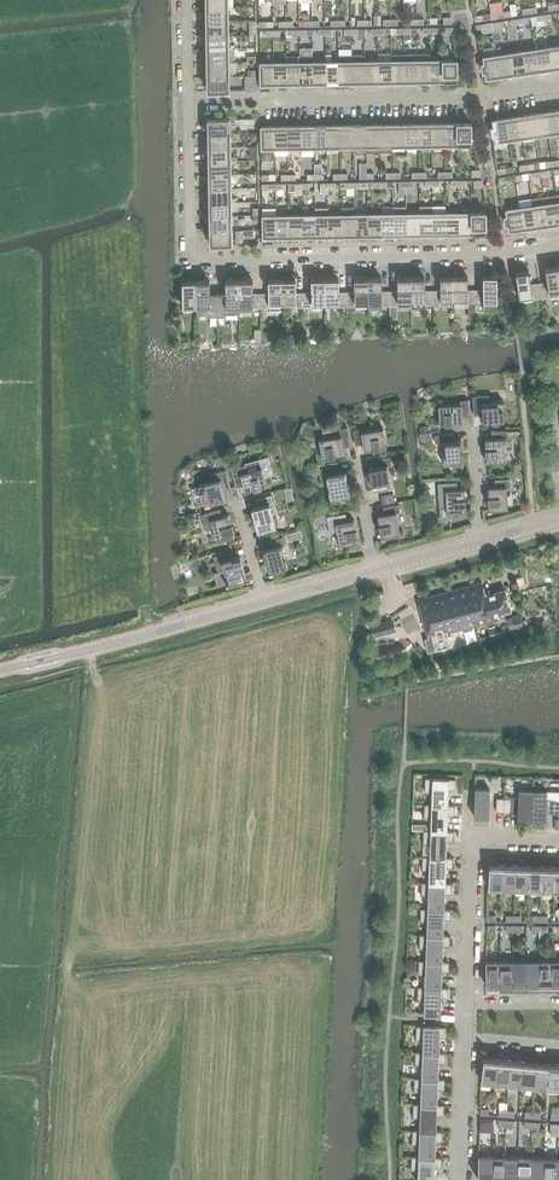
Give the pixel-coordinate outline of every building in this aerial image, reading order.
[(501,0),(494,2),(496,12),(503,11),(501,0)] [(227,21),(227,7),(205,8),(205,21),(227,21)] [(227,35),(227,21),(205,21),(206,35),(227,35)] [(228,49),(227,35),(206,35),(206,49),(228,49)] [(558,67),(558,45),(548,47),(551,68),(558,67)] [(548,47),(535,49),(538,70),(551,68),(548,47)] [(228,62),(228,49),(206,49),(206,63),(228,62)] [(535,49),(522,51),(525,72),(538,70),(535,49)] [(522,51),(509,53),(512,74),(525,72),(522,51)] [(325,61),(325,83),(339,83),(338,55),(338,53),(325,54),(325,61)] [(509,53),(496,54),(499,76),(512,74),(509,53)] [(430,54),(417,55),(417,81),(430,81),(430,59),(430,54)] [(486,78),(499,76),(496,54),(482,56),(486,78)] [(300,62),(299,62),(299,83),(312,83),(312,61),(312,55),(300,56),(300,62)] [(338,55),(339,83),(352,82),(351,55),(338,55)] [(364,55),(351,55),(352,82),(365,82),(364,61),(364,55)] [(391,60),(390,60),(391,82),(404,82),(403,55),(391,55),(391,60)] [(403,55),(404,82),(417,81),(417,55),(403,55)] [(443,59),(430,59),(430,81),(443,81),(443,59)] [(456,59),(443,59),(443,81),(457,81),(456,59)] [(377,60),(364,61),(365,82),(378,82),(377,60)] [(378,82),(391,82),(390,60),(377,60),(378,82)] [(312,83),(325,83),(325,61),(312,61),(312,83)] [(228,76),(228,62),(206,63),(206,77),(228,76)] [(269,84),(273,84),(273,62),(259,62),(260,90),(269,90),(269,84)] [(286,62),(273,62),(273,84),(286,84),(286,62)] [(286,84),(299,83),(299,62),(286,62),(286,84)] [(228,90),(228,76),(206,77),(207,91),(228,90)] [(256,76),(244,76),(244,90),(256,90),(256,76)] [(558,132),(558,124),(557,110),(544,112),(547,134),(558,132)] [(544,112),(531,114),(534,135),(547,134),(544,112)] [(531,114),(518,116),(521,137),(534,135),(531,114)] [(518,116),(505,118),(508,139),(521,137),(518,116)] [(495,141),(508,139),(505,118),(492,120),(495,141)] [(207,119),(207,133),(229,133),(229,119),(207,119)] [(431,124),(431,145),(444,145),(444,123),(431,124)] [(444,123),(444,145),(457,145),(457,123),(444,123)] [(470,123),(457,123),(457,145),(471,145),(470,123)] [(379,152),(378,124),(365,125),(366,152),(379,152)] [(392,152),(392,146),(391,124),(378,124),(379,152),(392,152)] [(391,124),(392,146),(405,146),(404,124),(391,124)] [(404,124),(405,146),(418,145),(417,124),(404,124)] [(417,124),(418,145),(431,145),(431,124),(417,124)] [(300,126),(300,147),(313,147),(313,125),(300,126)] [(326,125),(313,125),(313,147),(326,147),(326,125)] [(339,125),(326,125),(326,147),(339,147),(339,125)] [(339,125),(339,147),(353,147),(352,125),(339,125)] [(365,125),(352,125),(353,147),(353,152),(366,152),(365,125)] [(260,126),(261,148),(274,148),(274,126),(260,126)] [(287,126),(274,126),(274,148),(287,148),(287,126)] [(300,126),(287,126),(287,148),(300,147),(300,126)] [(229,147),(229,133),(207,133),(208,147),(229,147)] [(230,160),(229,147),(208,147),(208,161),(230,160)] [(208,161),(208,175),(230,174),(230,160),(208,161)] [(208,188),(230,188),(230,174),(208,175),(208,188)] [(230,202),(230,188),(208,188),(209,202),(230,202)] [(548,225),(558,223),(558,213),(556,195),(543,197),(548,225)] [(531,205),(535,227),(548,225),(543,197),(531,198),(532,205),(531,205)] [(230,216),(230,202),(209,202),(209,216),(230,216)] [(522,229),(535,227),(531,205),(519,207),(522,229)] [(393,206),(393,213),(393,235),(406,235),(406,213),(406,206),(393,206)] [(419,206),(419,213),(419,235),(432,234),(432,213),(432,206),(419,206)] [(340,214),(341,236),(354,236),(353,207),(340,207),(340,214)] [(508,231),(522,229),(519,207),(505,209),(508,231)] [(315,215),(314,215),(315,236),(328,236),(327,214),(327,208),(315,208),(315,215)] [(432,213),(432,234),(445,234),(445,212),(432,213)] [(445,212),(445,234),(458,234),(458,212),(445,212)] [(458,234),(472,234),(471,212),(458,212),(458,234)] [(485,212),(471,212),(472,234),(485,234),(485,212)] [(380,214),(380,235),(393,235),(393,213),(380,214)] [(406,213),(406,235),(419,235),(419,213),(406,213)] [(327,214),(328,236),(341,236),(340,214),(327,214)] [(367,214),(353,214),(354,236),(367,235),(367,214)] [(367,214),(367,235),(380,235),(380,214),(367,214)] [(272,237),(276,237),(275,215),(262,215),(262,243),(272,243),(272,237)] [(288,215),(275,215),(276,237),(289,237),(288,215)] [(301,215),(288,215),(289,237),(302,237),(301,215)] [(315,236),(314,215),(301,215),(302,237),(315,236)] [(209,230),(231,229),(230,216),(209,216),(209,230)] [(255,228),(237,229),(237,240),(245,240),(245,236),(255,236),(255,228)] [(231,244),(231,229),(209,230),(209,244),(231,244)] [(538,283),(540,297),(549,296),(550,298),(558,297),(558,273),(558,266),(544,268),(546,282),(538,283)] [(540,297),(538,283),(530,284),(528,271),(515,273),(518,297),(531,295),(532,299),(540,297)] [(453,277),(453,301),(466,301),(466,304),(475,304),(475,289),(467,290),(467,276),(453,277)] [(484,310),(483,308),(496,308),(496,276),(482,276),(483,289),(475,289),(475,304),(475,310),(484,310)] [(396,291),(389,291),(389,306),(390,306),(397,306),(397,302),(410,302),(410,277),(396,277),(396,291)] [(424,277),(410,277),(410,302),(423,302),(424,305),(432,305),(432,290),(424,290),(424,277)] [(439,290),(432,290),(432,305),(440,305),(440,302),(453,301),(453,277),(439,277),(439,290)] [(338,278),(324,279),(325,303),(338,303),(338,307),(346,306),(346,292),(338,292),(338,278)] [(353,291),(346,292),(346,306),(354,306),(354,303),(367,303),(367,278),(353,278),(353,291)] [(381,278),(367,278),(367,303),(380,303),(381,306),(389,306),(389,291),(381,291),(381,278)] [(268,293),(260,293),(260,308),(269,308),(269,312),(282,312),(282,304),(281,279),(267,280),(268,293)] [(295,279),(281,279),(282,304),(295,304),(295,307),(303,307),(303,292),(295,292),(295,279)] [(311,292),(303,292),(303,307),(304,307),(308,307),(312,307),(311,304),(325,303),(324,279),(310,279),(311,292)] [(217,308),(217,294),(209,294),(209,280),(195,281),(196,305),(196,315),(196,314),(209,314),(209,316),(216,316),(217,317),(217,308)] [(225,294),(217,294),(217,308),(226,308),(226,315),(239,315),(239,305),(238,280),(224,280),(225,294)] [(252,280),(238,280),(239,305),(252,305),(252,308),(260,308),(260,293),(252,293),(252,280)] [(183,306),(196,305),(195,281),(181,281),(182,313),(183,313),(183,306)] [(488,395),(472,396),(473,415),(481,415),(481,421),(504,420),(503,401),(489,402),(488,395)] [(460,404),(438,405),(439,424),(461,423),(461,416),(469,415),(467,400),(459,400),(460,404)] [(432,438),(432,426),(421,426),(422,439),(432,438)] [(340,436),(318,439),(322,458),(344,454),(343,447),(350,446),(347,427),(339,429),(340,436)] [(360,428),(352,430),(355,445),(362,444),(363,451),(386,447),(383,428),(361,432),(360,428)] [(491,438),(484,439),(486,462),(504,460),(503,438),(507,438),(506,430),(491,431),(491,438)] [(453,433),(434,435),(435,443),(442,442),(443,464),(462,463),(461,440),(454,441),(453,433)] [(223,456),(214,459),(215,466),(225,464),(223,456)] [(232,456),(225,458),(227,465),(234,464),(232,456)] [(375,466),(368,468),(372,490),(391,487),(387,465),(391,464),(389,456),(374,459),(375,466)] [(246,464),(230,469),(235,487),(242,485),(244,492),(266,486),(261,467),(259,461),(246,464)] [(337,466),(318,469),(321,485),(328,484),(330,497),(349,494),(345,472),(338,473),(337,466)] [(198,485),(199,487),(191,489),(195,502),(202,500),(203,503),(225,497),(223,490),(231,488),(225,470),(210,474),(212,481),(198,485)] [(494,487),(487,487),(489,510),(507,509),(506,487),(510,487),(509,478),(494,479),(494,487)] [(437,483),(438,499),(439,520),(450,520),(449,512),(465,511),(464,489),(457,489),(456,482),(437,483)] [(395,503),(394,494),(382,496),(383,505),(395,503)] [(257,506),(251,508),(257,530),(275,525),(269,504),(273,503),(270,495),(255,499),(257,506)] [(384,514),(377,515),(381,538),(399,534),(396,513),(399,512),(398,504),(382,507),(384,514)] [(219,509),(201,514),(205,530),(212,528),(216,541),(234,536),(228,514),(221,516),(219,509)] [(345,513),(330,516),(326,517),(329,533),(336,532),(339,545),(357,542),(353,519),(347,521),(345,513)] [(301,531),(286,535),(288,542),(303,537),(301,531)] [(269,548),(262,550),(269,572),(287,567),(281,546),(284,545),(282,537),(267,541),(269,548)] [(231,551),(213,556),(215,564),(222,562),(224,570),(214,573),(218,586),(246,578),(240,556),(233,558),(231,551)] [(199,558),(192,560),(194,568),(201,566),(199,558)] [(510,610),(504,589),(485,595),(481,582),(466,586),(476,625),(494,620),(493,616),(501,614),(500,613),(510,610)] [(466,586),(417,599),(427,638),(425,639),(428,652),(450,646),(447,633),(476,625),(466,586)] [(513,617),(516,628),(524,626),(521,615),(513,617)] [(379,624),(381,633),(393,630),(391,621),(379,624)] [(431,792),(431,804),(447,805),(448,789),(455,790),(455,779),(425,778),(424,792),(431,792)] [(489,789),(475,789),(474,816),(488,817),(489,789)] [(518,790),(517,818),(531,818),(532,791),(518,790)] [(531,818),(546,819),(546,812),(553,812),(553,814),(558,814),(558,792),(547,792),(547,791),(532,791),(531,818)] [(430,818),(430,830),(446,831),(447,815),(454,816),(454,805),(447,805),(431,804),(424,804),(423,818),(430,818)] [(429,844),(429,856),(446,857),(446,841),(453,842),(453,831),(446,831),(430,830),(423,830),(422,844),(429,844)] [(428,870),(428,882),(445,883),(445,867),(452,868),(452,857),(446,857),(429,856),(422,856),(421,870),(428,870)] [(502,866),(489,865),(488,888),(501,889),(502,866)] [(502,866),(501,889),(514,889),(515,866),(502,866)] [(515,866),(514,889),(528,890),(528,867),(515,866)] [(541,867),(528,867),(528,890),(541,890),(541,867)] [(554,868),(541,867),(541,890),(554,891),(554,868)] [(428,896),(427,909),(444,909),(444,893),(451,894),(451,883),(445,883),(428,882),(421,882),(421,896),(428,896)] [(444,909),(427,909),(420,908),(420,922),(427,923),(426,935),(443,935),(443,920),(450,920),(451,909),(444,909)] [(426,949),(425,961),(442,961),(442,946),(449,946),(450,935),(443,935),(426,935),(419,934),(419,948),(426,949)] [(425,975),(424,987),(441,987),(441,972),(448,972),(449,962),(442,961),(425,961),(418,960),(418,974),(425,975)] [(551,985),(551,961),(538,962),(538,985),(551,985)] [(551,961),(551,985),(558,984),(558,961),(551,961)] [(499,985),(499,962),(485,962),(486,986),(499,985)] [(512,962),(499,962),(499,985),(512,985),(512,962)] [(525,985),(525,962),(512,962),(512,985),(525,985)] [(538,985),(538,962),(525,962),(525,985),(538,985)] [(424,1001),(423,1014),(440,1014),(440,998),(447,998),(448,988),(441,987),(424,987),(417,986),(417,1000),(424,1001)] [(422,1040),(422,1052),(438,1053),(439,1037),(446,1037),(446,1027),(416,1026),(415,1040),(422,1040)] [(421,1066),(421,1078),(421,1079),(437,1079),(438,1063),(445,1063),(445,1053),(438,1053),(422,1052),(415,1052),(414,1066),(421,1066)] [(494,1083),(496,1060),(483,1059),(481,1082),(494,1083)] [(507,1084),(509,1061),(496,1060),(494,1083),(507,1084)] [(520,1085),(522,1062),(509,1061),(507,1084),(520,1085)] [(533,1086),(535,1063),(522,1062),(520,1085),(533,1086)] [(546,1088),(548,1064),(535,1063),(533,1086),(546,1088)] [(548,1064),(546,1088),(558,1089),(558,1065),(548,1064)] [(444,1079),(437,1079),(421,1079),(421,1078),(414,1078),(413,1092),(420,1092),(420,1104),(420,1105),(437,1105),(437,1089),(444,1089),(444,1079)] [(420,1118),(419,1130),(419,1131),(436,1131),(436,1115),(443,1115),(443,1105),(437,1105),(420,1105),(420,1104),(413,1104),(412,1118),(420,1118)] [(479,1120),(479,1133),(492,1133),(493,1120),(479,1120)] [(558,1130),(558,1123),(550,1123),(550,1136),(557,1136),(558,1130)] [(419,1144),(418,1156),(418,1157),(435,1157),(435,1141),(442,1141),(443,1131),(436,1131),(419,1131),(419,1130),(412,1130),(412,1144),(419,1144)] [(435,1157),(418,1157),(418,1156),(411,1156),(411,1170),(418,1170),(417,1179),(434,1179),(434,1167),(441,1167),(442,1157),(435,1157)] [(492,1156),(478,1156),(477,1179),(491,1179),(492,1156)] [(505,1157),(492,1156),(491,1179),(504,1179),(505,1157)] [(518,1157),(505,1157),(504,1179),(517,1179),(518,1157)] [(531,1158),(518,1157),(517,1179),(530,1179),(531,1158)] [(531,1158),(530,1179),(543,1179),(544,1158),(531,1158)] [(557,1159),(544,1158),(543,1179),(556,1179),(557,1159)]
